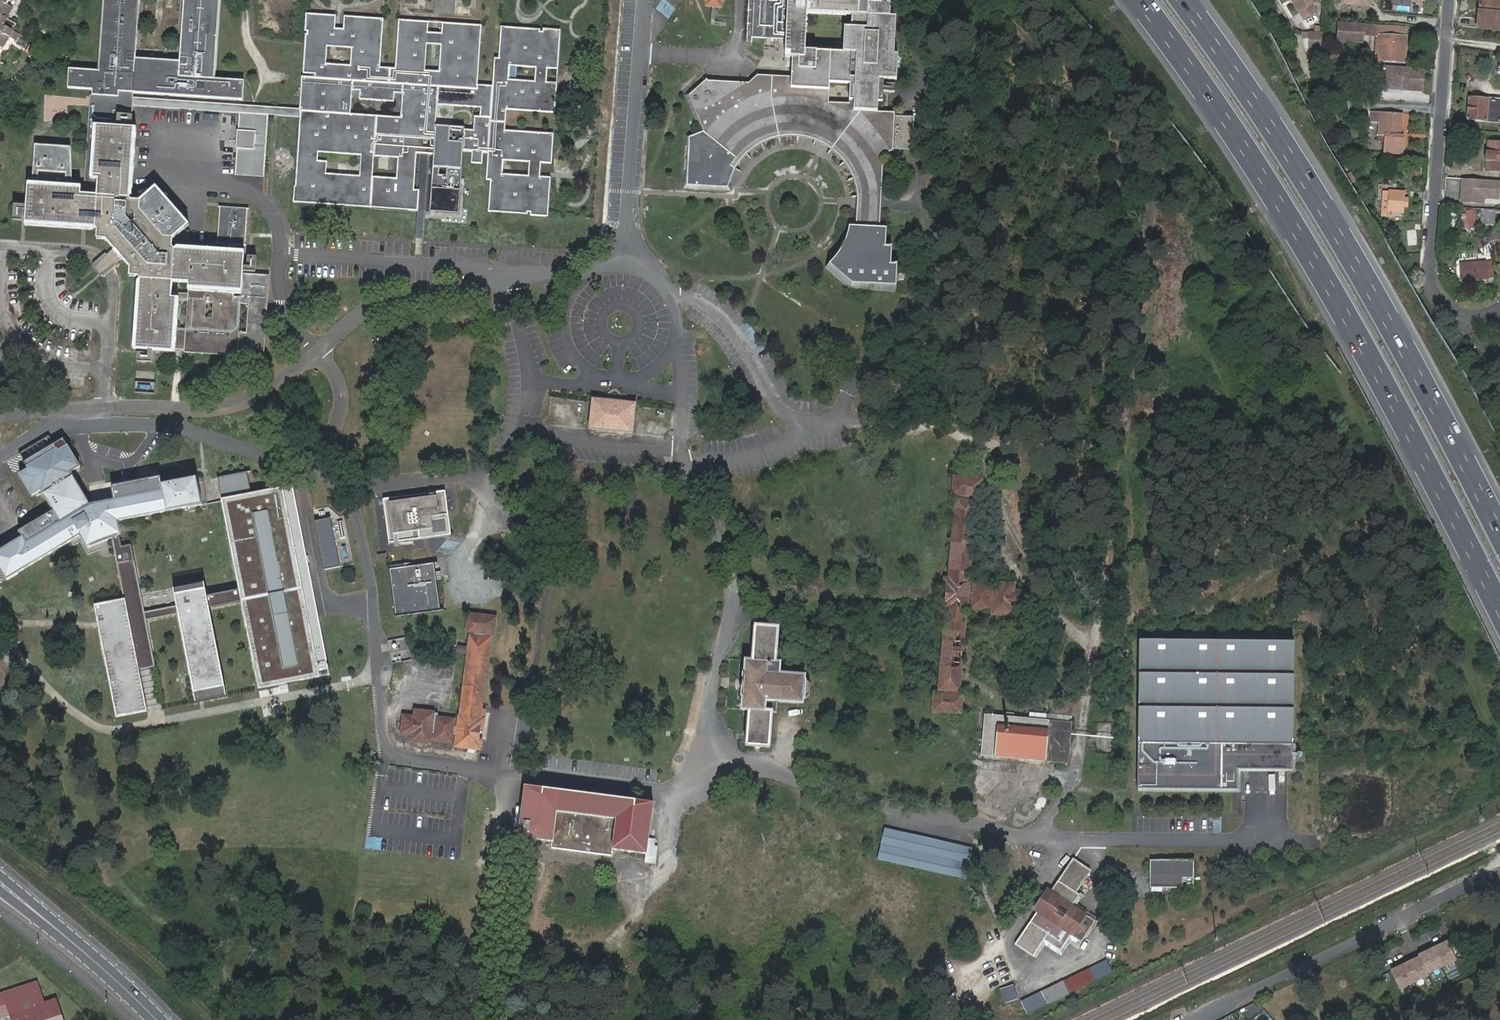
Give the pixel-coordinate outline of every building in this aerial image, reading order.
[(2,18),(12,0),(0,0),(0,17),(2,18)] [(67,88),(91,90),(85,192),(84,192),(79,191),(79,187),(71,186),(65,186),(37,183),(31,183),(27,183),(24,220),(94,225),(96,227),(104,237),(113,246),(121,256),(128,264),(137,274),(139,276),(134,346),(171,348),(171,344),(183,345),(183,349),(236,353),(237,333),(239,303),(239,300),(231,299),(232,288),(240,288),(241,274),(242,251),(234,251),(228,250),(173,247),(171,244),(166,239),(138,207),(130,197),(128,195),(132,125),(112,124),(113,111),(117,112),(118,92),(242,100),(243,81),(213,79),(218,0),(182,0),(178,62),(135,59),(138,0),(103,0),(98,72),(68,69),(67,88)] [(682,185),(727,187),(734,169),(751,150),(772,139),(795,136),(822,143),(841,158),(852,175),(857,196),(877,197),(879,151),(888,146),(910,147),(911,117),(911,114),(876,112),(876,102),(877,80),(878,77),(895,78),(897,52),(893,52),(895,15),(889,14),(889,1),(882,0),(857,0),(856,12),(851,12),(850,25),(843,24),(842,49),(804,47),(806,10),(844,12),(844,0),(764,0),(762,35),(784,36),(792,36),(791,54),(790,76),(757,75),(752,79),(753,83),(750,85),(748,83),(712,81),(715,87),(711,89),(704,72),(683,91),(698,126),(684,132),(682,185)] [(844,12),(851,12),(856,12),(857,0),(844,0),(844,12)] [(1304,17),(1316,9),(1311,2),(1313,0),(1293,0),(1304,17)] [(1477,7),(1475,7),(1474,25),(1498,28),(1499,11),(1499,0),(1478,0),(1477,7)] [(345,16),(344,29),(336,28),(336,15),(307,13),(306,31),(308,31),(308,34),(306,34),(304,73),(316,74),(315,77),(302,76),(302,80),(300,109),(300,111),(301,111),(300,117),(294,202),(418,210),(419,190),(414,190),(417,153),(427,154),(434,154),(430,211),(459,213),(463,151),(472,152),(472,163),(482,163),(483,153),(488,153),(486,179),(491,179),(488,211),(527,214),(527,212),(531,212),(530,215),(548,216),(551,177),(540,177),(541,163),(552,163),(554,134),(536,132),(536,135),(533,135),(533,132),(505,130),(507,109),(535,111),(535,109),(538,109),(538,111),(555,113),(557,83),(547,82),(548,68),(558,69),(561,30),(544,29),(543,32),(540,32),(540,29),(502,27),(499,58),(495,58),(493,86),(478,85),(481,46),(477,46),(478,43),(481,43),(482,25),(443,23),(442,33),(428,32),(429,22),(399,20),(398,37),(401,37),(400,40),(398,40),(396,68),(381,67),(382,39),(379,39),(380,36),(383,36),(384,19),(345,16)] [(12,23),(2,18),(0,17),(0,39),(2,40),(12,23)] [(1405,37),(1406,28),(1371,25),(1337,22),(1336,39),(1363,42),(1364,34),(1377,35),(1375,61),(1404,63),(1406,37),(1405,37)] [(1322,30),(1310,29),(1309,44),(1321,45),(1322,30)] [(792,36),(784,36),(784,54),(791,54),(792,36)] [(1424,71),(1387,68),(1386,81),(1391,88),(1404,89),(1404,92),(1422,94),(1424,71)] [(884,85),(885,80),(877,80),(876,102),(883,103),(884,93),(894,93),(894,85),(884,85)] [(1326,80),(1312,84),(1316,96),(1329,92),(1326,80)] [(118,96),(117,104),(240,113),(238,130),(237,129),(236,148),(237,148),(236,169),(265,171),(269,115),(300,117),(301,111),(300,111),(300,109),(118,96)] [(1469,97),(1467,120),(1499,123),(1499,99),(1469,97)] [(1379,124),(1380,114),(1371,113),(1370,124),(1379,124)] [(1379,124),(1378,136),(1384,136),(1383,143),(1383,153),(1402,155),(1403,137),(1400,137),(1396,137),(1396,133),(1400,134),(1401,115),(1380,114),(1379,124)] [(1485,170),(1499,170),(1499,143),(1486,142),(1485,170)] [(34,145),(31,183),(37,183),(37,171),(66,173),(65,186),(71,186),(70,148),(34,145)] [(225,163),(226,176),(234,175),(233,162),(225,163)] [(1497,182),(1461,180),(1460,202),(1496,203),(1496,197),(1499,197),(1499,190),(1496,189),(1497,182)] [(188,226),(155,187),(146,194),(138,202),(138,207),(166,239),(172,240),(181,231),(188,226)] [(1390,189),(1387,209),(1402,211),(1405,191),(1390,189)] [(877,197),(857,196),(857,204),(857,217),(876,218),(877,197)] [(246,205),(218,204),(216,240),(228,241),(228,250),(234,251),(234,242),(243,242),(246,205)] [(1461,209),(1460,228),(1473,229),(1474,210),(1461,209)] [(1480,223),(1493,224),(1494,209),(1480,209),(1480,223)] [(1448,216),(1447,230),(1454,230),(1455,217),(1448,216)] [(857,217),(849,217),(848,219),(841,243),(824,265),(849,287),(894,289),(896,261),(890,261),(891,243),(884,243),(886,219),(876,218),(857,217)] [(104,237),(96,227),(95,236),(104,237)] [(99,259),(91,265),(100,275),(107,268),(121,256),(113,246),(99,259)] [(1492,279),(1490,264),(1479,265),(1478,260),(1470,261),(1471,266),(1457,267),(1458,274),(1460,274),(1461,283),(1487,280),(1487,279),(1492,279)] [(137,274),(128,264),(128,273),(137,274)] [(269,275),(241,274),(240,288),(239,303),(249,304),(247,334),(237,333),(236,353),(235,356),(265,358),(269,275)] [(634,432),(636,402),(593,398),(590,427),(634,432)] [(28,468),(29,470),(27,471),(20,475),(32,495),(41,490),(44,495),(61,524),(26,544),(23,538),(0,552),(0,568),(7,580),(18,574),(18,573),(80,535),(87,548),(89,546),(90,548),(116,538),(120,535),(117,521),(137,518),(189,507),(189,508),(201,506),(196,479),(153,486),(151,478),(106,487),(108,501),(88,504),(70,472),(79,467),(67,447),(58,452),(57,450),(28,468)] [(245,472),(216,478),(219,491),(248,486),(245,472)] [(949,587),(948,600),(943,600),(942,609),(947,609),(937,696),(934,696),(932,712),(959,715),(961,699),(956,698),(965,609),(994,612),(993,617),(1010,618),(1011,613),(1022,614),(1024,596),(1013,594),(1014,587),(996,585),(996,589),(970,586),(970,581),(968,581),(977,496),(982,496),(984,480),(957,477),(955,493),(959,494),(950,579),(946,579),(945,587),(949,587)] [(211,586),(180,592),(183,610),(150,616),(146,592),(138,548),(128,550),(126,538),(125,539),(125,540),(119,542),(130,602),(101,608),(123,721),(154,715),(144,667),(150,666),(160,664),(152,624),(185,617),(201,700),(202,705),(233,699),(216,611),(248,605),(265,693),(336,679),(299,489),(228,502),(246,593),(213,599),(211,586)] [(445,492),(384,500),(389,544),(451,536),(445,492)] [(334,517),(317,520),(327,571),(344,568),(334,517)] [(438,563),(393,569),(399,616),(445,610),(438,563)] [(468,717),(480,718),(490,633),(494,634),(496,618),(469,615),(467,631),(478,632),(476,647),(464,646),(465,639),(431,635),(429,655),(463,659),(463,652),(476,653),(468,717)] [(745,660),(741,710),(749,710),(746,746),(770,748),(772,712),(778,712),(778,700),(805,701),(805,696),(812,697),(813,683),(806,682),(807,676),(780,674),(781,663),(776,663),(778,628),(754,626),(752,661),(745,660)] [(1292,639),(1137,638),(1135,786),(1236,787),(1236,767),(1291,768),(1292,639)] [(4,662),(12,671),(21,664),(13,654),(4,662)] [(983,711),(980,753),(1066,761),(1071,699),(1050,697),(1047,717),(983,711)] [(480,718),(468,717),(468,723),(432,718),(433,714),(415,712),(414,718),(403,717),(401,735),(412,736),(411,743),(428,745),(429,741),(481,747),(482,739),(478,738),(479,726),(483,726),(484,719),(480,718)] [(521,821),(520,828),(519,837),(552,841),(551,846),(613,853),(613,848),(647,852),(648,842),(649,834),(653,802),(525,786),(521,821)] [(973,848),(884,828),(876,860),(966,880),(973,848)] [(1035,909),(1013,943),(1032,955),(1047,933),(1063,943),(1070,933),(1081,940),(1093,921),(1079,911),(1081,907),(1073,902),(1078,893),(1075,891),(1089,870),(1069,857),(1047,890),(1045,888),(1032,908),(1035,909)] [(1193,858),(1149,857),(1149,885),(1192,885),(1193,858)] [(1081,907),(1079,911),(1093,921),(1096,917),(1081,907)] [(1420,958),(1428,974),(1456,960),(1447,942),(1419,956),(1420,958)] [(1429,976),(1428,974),(1420,958),(1391,971),(1400,990),(1429,976)] [(1111,970),(1106,959),(1042,990),(1048,1003),(1069,992),(1095,979),(1094,978),(1111,970)] [(56,999),(44,1003),(37,982),(0,994),(0,1011),(2,1017),(9,1015),(11,1019),(64,1019),(56,999)] [(1013,984),(999,989),(1004,1002),(1017,998),(1013,984)] [(1042,990),(1023,999),(1029,1012),(1048,1003),(1042,990)]
